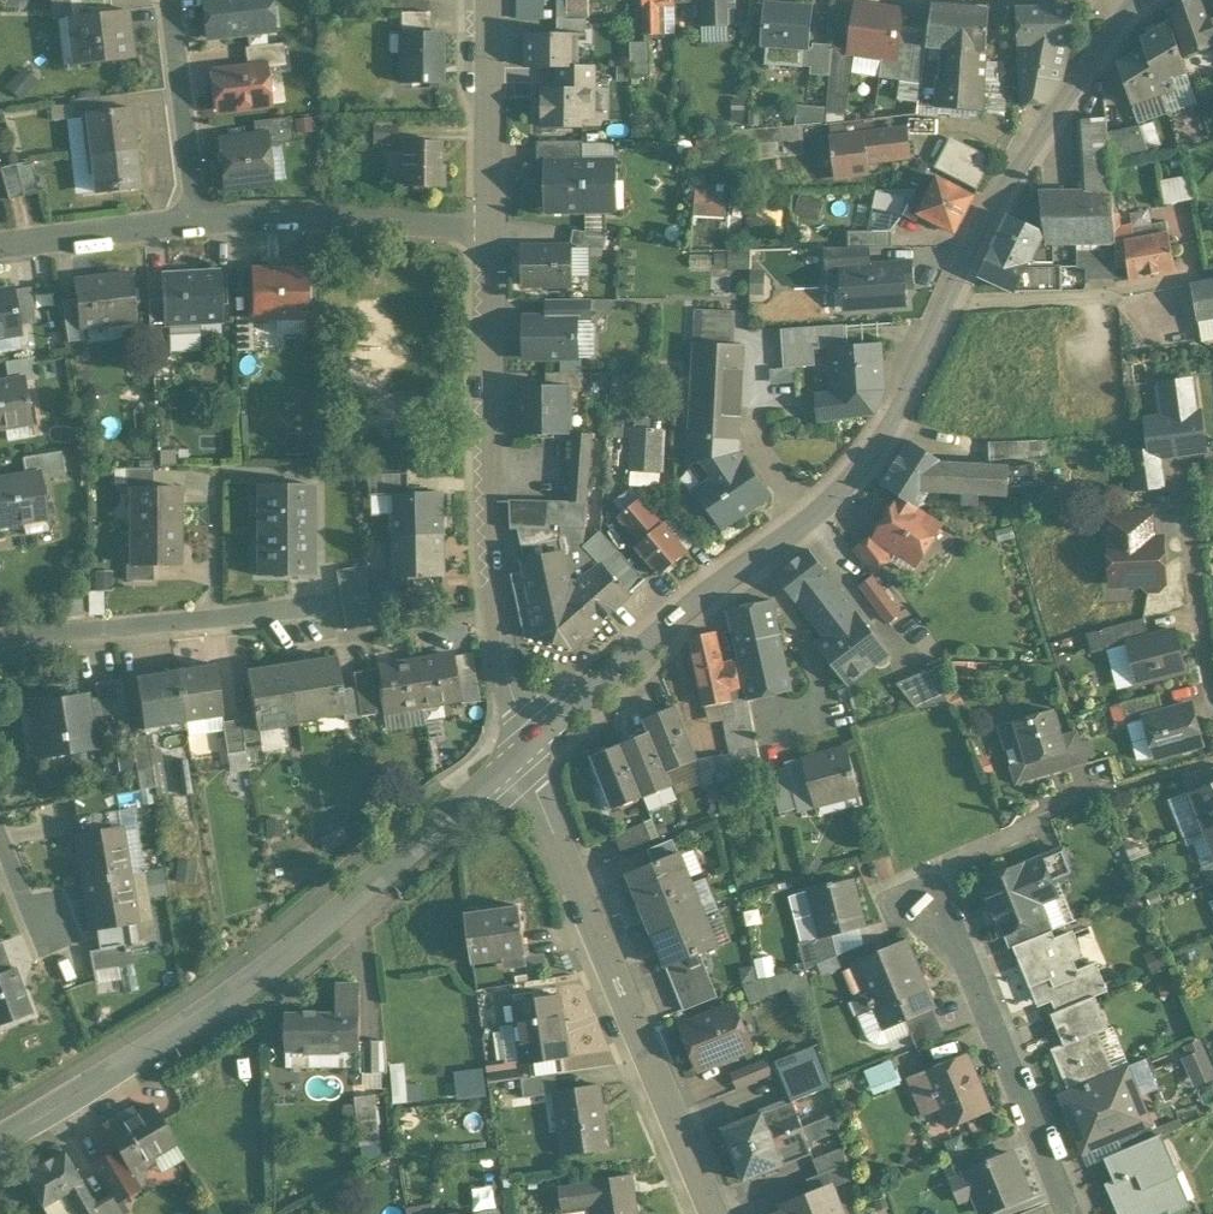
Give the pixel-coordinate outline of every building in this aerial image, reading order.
[(72,16),(105,12),(103,0),(70,0),(72,16)] [(206,37),(274,30),(270,0),(203,0),(206,37)] [(519,19),(532,19),(532,0),(519,0),(519,19)] [(532,19),(545,19),(545,0),(532,0),(532,19)] [(567,0),(558,0),(558,19),(567,19),(567,0)] [(567,19),(587,19),(588,19),(588,0),(567,0),(567,19)] [(644,32),(660,31),(660,3),(675,3),(675,2),(675,0),(643,0),(644,32)] [(675,2),(699,1),(700,26),(729,25),(729,8),(736,8),(735,0),(675,0),(675,2)] [(1168,10),(1185,57),(1212,47),(1212,25),(1211,20),(1210,17),(1207,18),(1201,0),(1186,0),(1168,10)] [(675,3),(660,3),(660,31),(676,31),(675,3)] [(811,7),(768,4),(764,44),(767,45),(766,64),(803,67),(803,66),(804,47),(807,48),(811,7)] [(989,8),(933,4),(930,28),(927,47),(986,52),(989,8)] [(903,11),(858,5),(855,20),(848,26),(847,33),(853,40),(851,48),(851,52),(883,57),(896,59),(901,23),(903,11)] [(1071,6),(1017,8),(1017,10),(1010,10),(1010,12),(1017,12),(1019,45),(1072,44),(1073,44),(1071,6)] [(126,10),(105,12),(72,16),(77,65),(132,58),(126,10)] [(430,13),(401,12),(400,33),(429,33),(430,13)] [(567,19),(558,19),(558,34),(586,34),(587,19),(567,19)] [(1169,21),(1141,38),(1144,47),(1145,47),(1162,95),(1177,89),(1173,78),(1187,73),(1169,21)] [(930,28),(901,23),(896,59),(883,57),(880,77),(922,83),(927,47),(930,28)] [(429,33),(400,33),(400,83),(441,83),(441,81),(439,81),(439,55),(441,55),(441,52),(441,35),(442,35),(441,33),(429,33)] [(558,34),(528,33),(528,67),(560,67),(572,67),(586,67),(587,66),(586,65),(572,65),(572,35),(587,35),(586,34),(558,34)] [(651,74),(650,39),(630,39),(631,74),(651,74)] [(283,43),(245,48),(247,69),(266,67),(266,68),(286,66),(283,43)] [(832,46),(814,44),(814,48),(807,48),(804,47),(803,66),(812,67),(812,74),(830,75),(831,55),(832,46)] [(1072,44),(1019,45),(1021,106),(1046,104),(1062,82),(1072,44)] [(851,48),(832,46),(831,55),(850,58),(851,52),(851,48)] [(986,52),(927,47),(922,83),(919,105),(982,110),(986,52)] [(1144,47),(1118,63),(1132,105),(1162,95),(1145,47),(1144,47)] [(850,58),(831,55),(830,75),(829,93),(845,96),(850,58)] [(1013,61),(1000,62),(1001,75),(1003,75),(1014,75),(1013,61)] [(587,66),(586,67),(572,67),(560,67),(560,82),(594,81),(594,66),(587,66)] [(247,69),(211,73),(215,110),(265,103),(263,88),(268,84),(266,68),(266,67),(247,69)] [(1187,73),(1173,78),(1177,89),(1162,95),(1168,111),(1197,101),(1187,73)] [(1014,75),(1003,75),(1004,84),(1015,83),(1014,75)] [(594,120),(594,81),(560,82),(560,89),(543,88),(542,127),(573,127),(573,120),(594,120)] [(845,96),(829,93),(827,108),(826,123),(826,124),(831,123),(841,122),(845,96)] [(127,94),(99,97),(100,111),(129,107),(127,94)] [(1162,95),(1132,105),(1138,122),(1168,111),(1162,95)] [(70,119),(87,117),(86,113),(100,111),(99,97),(69,100),(69,104),(70,119)] [(70,119),(69,104),(46,106),(47,121),(70,119)] [(827,108),(798,106),(797,125),(795,125),(795,126),(803,125),(826,123),(827,108)] [(100,111),(86,113),(87,117),(92,154),(133,149),(129,107),(100,111)] [(286,118),(253,122),(255,137),(265,136),(266,148),(289,143),(288,137),(286,118)] [(841,122),(831,123),(833,138),(876,132),(874,118),(841,122)] [(1107,118),(1078,120),(1082,189),(1039,191),(1045,233),(1046,244),(1053,244),(1095,244),(1098,244),(1115,244),(1115,241),(1113,214),(1112,203),(1109,168),(1109,162),(1108,133),(1107,118)] [(795,126),(698,133),(697,147),(702,147),(703,163),(804,156),(803,125),(795,126)] [(397,126),(373,126),(372,142),(397,142),(397,126)] [(1140,126),(1124,130),(1130,158),(1149,154),(1140,126)] [(876,132),(833,138),(835,153),(833,153),(833,157),(835,157),(837,177),(868,173),(867,162),(910,156),(908,140),(901,141),(899,129),(876,132)] [(1124,130),(1108,133),(1109,162),(1130,158),(1124,130)] [(255,137),(219,141),(224,187),(270,181),(266,148),(265,136),(255,137)] [(991,161),(950,140),(948,141),(935,167),(978,189),(991,163),(991,161)] [(439,141),(403,141),(403,187),(442,187),(442,165),(439,165),(439,141)] [(576,160),(576,141),(539,142),(539,163),(546,162),(546,160),(576,160)] [(133,149),(92,154),(96,192),(137,188),(133,149)] [(576,160),(546,160),(546,162),(547,212),(607,211),(606,183),(614,183),(614,159),(576,160)] [(30,162),(15,164),(23,196),(38,192),(30,162)] [(0,168),(0,171),(8,200),(23,196),(15,164),(0,168)] [(1164,178),(1166,202),(1194,198),(1192,175),(1164,178)] [(974,196),(938,177),(925,201),(914,195),(903,215),(916,222),(920,214),(955,232),(974,196)] [(726,214),(725,184),(694,184),(695,215),(726,214)] [(1127,200),(1112,203),(1113,214),(1129,210),(1127,200)] [(747,213),(750,227),(777,220),(774,206),(747,213)] [(1129,210),(1113,214),(1115,241),(1135,238),(1129,210)] [(1043,232),(1008,215),(993,247),(1028,264),(1030,259),(1043,232)] [(607,235),(574,229),(571,244),(605,250),(607,235)] [(891,230),(849,231),(849,248),(869,247),(869,248),(892,248),(892,231),(891,230)] [(1043,232),(1030,259),(1037,263),(1053,262),(1053,244),(1046,244),(1045,233),(1043,232)] [(1135,238),(1115,241),(1115,244),(1116,266),(1116,267),(1127,265),(1129,277),(1175,270),(1168,233),(1135,238)] [(1115,244),(1098,244),(1099,266),(1102,266),(1116,266),(1115,244)] [(571,246),(528,246),(528,284),(571,284),(571,246)] [(869,248),(869,247),(849,248),(826,248),(827,270),(842,269),(841,267),(870,265),(869,248)] [(1028,264),(993,247),(979,275),(1015,292),(1027,267),(1028,264)] [(715,250),(715,265),(751,265),(751,250),(715,250)] [(870,265),(841,267),(842,269),(843,285),(849,291),(850,309),(906,305),(905,287),(909,287),(913,282),(912,267),(907,262),(870,265)] [(1116,267),(1116,266),(1102,266),(1099,266),(1101,288),(1117,287),(1116,267)] [(1079,267),(1027,267),(1015,292),(1080,289),(1079,267)] [(305,268),(251,269),(252,318),(306,317),(305,268)] [(217,270),(162,273),(163,299),(165,322),(167,322),(220,318),(217,270)] [(129,274),(74,280),(77,310),(79,327),(81,327),(135,321),(129,274)] [(1191,284),(1198,320),(1212,317),(1212,280),(1191,284)] [(0,292),(0,336),(20,332),(17,319),(13,292),(12,290),(0,292)] [(29,290),(13,292),(17,319),(34,317),(29,290)] [(163,299),(148,300),(152,358),(169,357),(167,322),(165,322),(163,299)] [(591,321),(591,300),(548,300),(548,317),(578,317),(578,321),(591,321)] [(693,338),(733,340),(734,308),(694,306),(693,338)] [(77,310),(63,312),(67,342),(83,340),(81,327),(79,327),(77,310)] [(235,334),(234,317),(220,318),(221,335),(235,334)] [(251,317),(234,317),(235,334),(236,351),(252,350),(251,317)] [(578,321),(578,317),(548,317),(525,318),(525,358),(578,357),(578,321)] [(844,325),(781,329),(784,366),(816,364),(814,348),(829,347),(829,346),(846,345),(844,325)] [(741,344),(694,342),(690,437),(737,439),(741,344)] [(846,345),(829,346),(829,347),(832,392),(816,394),(818,421),(875,414),(885,390),(882,343),(846,345)] [(33,357),(6,362),(9,380),(24,378),(24,381),(36,379),(33,357)] [(582,372),(546,372),(546,386),(569,386),(569,388),(582,388),(582,372)] [(0,382),(0,427),(31,422),(24,381),(24,378),(9,380),(0,382)] [(1171,416),(1146,420),(1150,450),(1151,457),(1158,456),(1204,450),(1199,413),(1196,413),(1191,380),(1167,383),(1171,416)] [(546,386),(519,387),(519,432),(569,432),(569,388),(569,386),(546,386)] [(662,399),(633,398),(632,427),(661,428),(662,399)] [(661,428),(632,427),(630,470),(659,472),(661,428)] [(574,432),(569,501),(565,501),(560,539),(563,552),(569,581),(581,585),(601,567),(583,546),(584,545),(593,434),(574,432)] [(737,439),(690,437),(688,464),(704,484),(696,490),(722,527),(742,513),(740,510),(765,493),(767,495),(769,494),(744,457),(742,458),(738,451),(738,442),(740,442),(740,439),(737,439)] [(1125,437),(1048,441),(1048,455),(1125,451),(1125,437)] [(946,464),(910,441),(881,485),(900,497),(918,508),(930,490),(946,464)] [(1048,455),(1048,441),(1019,442),(1021,456),(1048,455)] [(1021,456),(1019,442),(989,443),(990,458),(1021,456)] [(1150,450),(1129,452),(1131,491),(1162,487),(1158,456),(1151,457),(1150,450)] [(61,451),(22,457),(25,475),(40,473),(41,480),(65,475),(61,451)] [(997,467),(946,464),(930,490),(995,494),(997,467)] [(1035,464),(1008,468),(1007,487),(1008,488),(1038,484),(1035,464)] [(407,467),(363,467),(367,498),(393,496),(392,493),(408,493),(407,467)] [(1008,468),(997,467),(995,494),(1007,495),(1008,488),(1007,487),(1008,468)] [(152,468),(116,468),(116,483),(125,483),(152,483),(152,468)] [(0,479),(0,525),(23,521),(45,517),(47,517),(41,480),(40,473),(25,475),(0,479)] [(313,486),(254,486),(256,574),(313,574),(313,486)] [(180,487),(125,487),(125,489),(128,489),(128,526),(180,525),(179,489),(181,489),(180,487)] [(408,493),(392,493),(393,496),(394,536),(443,534),(442,492),(408,493)] [(661,523),(639,497),(618,516),(641,541),(661,523)] [(918,508),(900,497),(884,520),(879,521),(876,526),(877,532),(875,535),(874,537),(890,547),(893,543),(920,560),(941,526),(917,511),(918,508)] [(554,501),(510,500),(511,529),(518,529),(552,529),(554,501)] [(552,529),(518,529),(522,547),(560,539),(565,501),(554,501),(552,529)] [(1150,509),(1107,511),(1108,540),(1151,538),(1150,509)] [(45,517),(23,521),(24,532),(47,528),(45,517)] [(641,541),(635,546),(660,574),(687,550),(663,522),(661,523),(641,541)] [(180,525),(128,526),(128,563),(133,563),(133,565),(153,565),(181,565),(181,563),(180,563),(180,525)] [(645,580),(601,531),(584,545),(583,546),(601,567),(602,566),(628,595),(645,580)] [(443,534),(394,536),(395,576),(395,577),(408,577),(444,576),(443,534)] [(890,547),(874,537),(875,535),(874,535),(855,549),(856,550),(854,551),(871,573),(873,572),(874,573),(892,559),(887,552),(890,547)] [(1151,538),(1108,540),(1110,586),(1141,584),(1148,591),(1159,590),(1166,583),(1163,537),(1151,538)] [(560,539),(522,547),(525,571),(563,552),(560,539)] [(859,614),(809,549),(775,575),(824,639),(825,640),(859,614)] [(601,567),(581,585),(569,581),(563,552),(525,571),(538,634),(572,647),(628,595),(602,566),(601,567)] [(153,565),(133,565),(133,563),(128,563),(126,563),(126,580),(153,581),(153,565)] [(364,566),(336,571),(346,630),(374,625),(364,566)] [(538,634),(525,571),(514,575),(527,636),(538,634)] [(408,577),(395,577),(395,576),(379,576),(379,593),(409,592),(408,577)] [(918,636),(882,588),(870,598),(906,645),(918,636)] [(772,600),(728,610),(745,685),(748,700),(774,695),(792,691),(772,600)] [(859,614),(825,640),(824,639),(816,645),(846,684),(874,663),(867,654),(881,643),(859,614)] [(1144,618),(1102,629),(1107,649),(1128,644),(1128,642),(1149,636),(1144,618)] [(1149,636),(1128,642),(1128,644),(1139,684),(1185,671),(1174,630),(1149,636)] [(716,631),(689,637),(704,706),(721,702),(731,700),(729,690),(732,689),(732,688),(726,661),(723,662),(716,631)] [(455,655),(417,662),(424,705),(463,698),(462,693),(459,679),(455,655)] [(336,658),(287,666),(296,719),(343,711),(345,711),(341,689),(336,658)] [(417,662),(368,670),(374,701),(384,699),(386,711),(424,705),(417,662)] [(213,665),(176,670),(184,722),(222,716),(213,665)] [(287,666),(247,673),(254,714),(256,731),(259,730),(258,726),(274,723),(275,728),(297,724),(296,719),(287,666)] [(934,667),(896,683),(916,708),(950,705),(934,667)] [(176,670),(135,677),(143,728),(184,722),(176,670)] [(368,670),(353,672),(356,687),(360,715),(375,713),(374,701),(368,670)] [(474,677),(459,679),(462,693),(476,691),(474,677)] [(121,679),(94,683),(99,716),(127,712),(121,679)] [(745,685),(732,688),(732,689),(729,690),(731,700),(721,702),(729,743),(756,737),(755,734),(748,701),(748,700),(745,685)] [(356,687),(341,689),(345,711),(343,711),(344,720),(361,718),(360,715),(356,687)] [(1158,694),(1120,704),(1126,724),(1127,723),(1145,718),(1145,717),(1163,711),(1158,694)] [(748,700),(748,701),(755,734),(781,729),(774,695),(748,700)] [(60,703),(59,698),(33,702),(41,757),(68,753),(67,748),(93,744),(85,699),(60,703)] [(1163,711),(1145,717),(1145,718),(1127,723),(1132,742),(1137,745),(1141,759),(1156,757),(1202,744),(1191,704),(1163,711)] [(675,706),(646,718),(651,732),(667,771),(697,759),(675,706)] [(1054,709),(1014,721),(1021,745),(1026,760),(1027,762),(1067,750),(1062,735),(1054,709)] [(256,731),(254,714),(239,716),(240,719),(243,742),(260,740),(259,730),(256,731)] [(240,719),(222,722),(227,754),(245,751),(243,742),(240,719)] [(1014,721),(1004,724),(1011,748),(1021,745),(1014,721)] [(1087,762),(1077,730),(1062,735),(1067,750),(1072,766),(1087,762)] [(667,771),(651,732),(622,744),(643,797),(673,785),(667,771)] [(155,787),(146,735),(131,737),(139,789),(155,787)] [(622,744),(593,755),(614,808),(643,797),(622,744)] [(845,751),(806,762),(805,757),(802,758),(816,808),(818,817),(821,816),(817,802),(856,792),(857,796),(860,796),(846,746),(844,746),(845,751)] [(1067,750),(1027,762),(1026,760),(1015,763),(1021,782),(1072,766),(1067,750)] [(711,756),(697,759),(702,788),(717,785),(711,756)] [(802,758),(786,762),(800,812),(816,808),(802,758)] [(1183,780),(1188,792),(1188,794),(1212,784),(1212,768),(1183,780)] [(1188,794),(1188,792),(1168,799),(1184,838),(1204,831),(1212,827),(1212,784),(1188,794)] [(652,805),(678,798),(675,788),(649,795),(652,805)] [(73,800),(76,815),(105,810),(106,812),(118,810),(116,793),(73,800)] [(106,812),(109,829),(121,826),(129,874),(143,872),(133,808),(118,810),(106,812)] [(109,829),(106,812),(105,810),(76,815),(79,834),(109,829)] [(645,822),(615,834),(622,852),(652,839),(645,822)] [(84,882),(129,874),(121,826),(109,829),(79,834),(76,834),(84,882)] [(1204,831),(1212,853),(1212,827),(1204,831)] [(1073,874),(1063,848),(1041,857),(1051,883),(1073,874)] [(678,852),(625,874),(638,905),(691,883),(678,852)] [(1041,857),(978,883),(999,936),(1009,932),(1046,917),(1041,903),(1057,896),(1051,883),(1041,857)] [(1203,868),(1209,883),(1212,881),(1212,864),(1203,868)] [(128,923),(131,945),(171,938),(168,916),(151,919),(143,872),(129,874),(137,922),(128,923)] [(95,929),(128,923),(137,922),(129,874),(84,882),(92,929),(95,929)] [(852,878),(833,883),(833,882),(828,883),(829,884),(810,889),(821,936),(822,937),(832,935),(864,927),(852,878)] [(691,883),(638,905),(651,937),(704,915),(691,883)] [(520,906),(467,913),(474,964),(527,956),(520,906)] [(704,915),(651,937),(664,967),(666,966),(716,946),(704,915)] [(1046,917),(1009,932),(1015,945),(1052,930),(1046,917)] [(99,950),(131,945),(128,923),(95,929),(99,950)] [(1015,945),(1014,946),(1022,963),(1042,955),(1047,944),(1056,940),(1052,930),(1015,945)] [(1056,940),(1047,944),(1042,955),(1022,963),(1022,965),(1025,963),(1041,1002),(1058,996),(1063,1008),(1095,996),(1106,991),(1096,966),(1077,974),(1072,961),(1082,957),(1072,933),(1056,940)] [(821,936),(797,941),(805,969),(837,955),(832,935),(822,937),(821,936)] [(0,942),(0,973),(11,969),(1,941),(0,942)] [(906,942),(855,964),(867,993),(881,1028),(882,1028),(905,1018),(933,1006),(906,942)] [(92,970),(119,966),(118,964),(132,961),(131,945),(99,950),(89,951),(92,970)] [(716,946),(666,966),(684,1010),(718,996),(700,953),(717,946),(716,946)] [(132,961),(118,964),(119,966),(124,992),(138,989),(132,961)] [(30,1013),(21,988),(18,989),(12,972),(15,971),(14,969),(11,969),(0,973),(0,1024),(30,1013)] [(808,1001),(808,977),(750,978),(750,994),(786,994),(787,1002),(808,1001)] [(308,1013),(287,1013),(288,1051),(309,1051),(309,1053),(340,1053),(340,1051),(361,1051),(361,1041),(361,983),(338,983),(338,1013),(317,1013),(318,1012),(308,1012),(308,1013)] [(881,1028),(867,993),(854,999),(860,1015),(858,1016),(866,1034),(869,1039),(873,1042),(878,1044),(883,1044),(888,1043),(882,1028),(881,1028)] [(561,995),(514,1002),(518,1023),(503,1026),(508,1064),(523,1062),(523,1064),(531,1063),(564,1058),(570,1057),(561,995)] [(1063,1008),(1052,1013),(1064,1045),(1053,1050),(1069,1089),(1108,1073),(1093,1036),(1109,1029),(1095,996),(1063,1008)] [(735,1006),(682,1027),(699,1068),(751,1046),(735,1006)] [(933,1006),(905,1018),(917,1047),(945,1036),(933,1006)] [(1199,1086),(1212,1080),(1212,1062),(1202,1037),(1181,1046),(1199,1086)] [(361,1051),(361,1072),(389,1072),(386,1040),(361,1041),(361,1051)] [(812,1046),(776,1060),(791,1097),(793,1101),(828,1087),(812,1046)] [(309,1051),(288,1051),(287,1073),(361,1072),(361,1051),(340,1051),(340,1053),(309,1053),(309,1051)] [(967,1056),(927,1073),(926,1070),(908,1077),(918,1101),(931,1096),(933,1101),(938,1099),(948,1126),(989,1110),(967,1056)] [(866,1068),(875,1092),(903,1082),(894,1057),(866,1068)] [(564,1058),(531,1063),(533,1077),(549,1075),(566,1072),(564,1058)] [(767,1059),(732,1073),(737,1087),(772,1073),(767,1059)] [(391,1062),(395,1101),(424,1098),(422,1081),(409,1083),(407,1061),(391,1062)] [(508,1064),(487,1067),(490,1083),(522,1079),(533,1077),(531,1063),(523,1064),(523,1062),(508,1064)] [(1069,1089),(1061,1093),(1085,1151),(1117,1138),(1151,1124),(1127,1065),(1108,1073),(1069,1089)] [(487,1067),(457,1069),(458,1096),(488,1095),(487,1067)] [(533,1077),(522,1079),(525,1098),(552,1094),(549,1075),(533,1077)] [(599,1085),(558,1091),(568,1154),(608,1148),(599,1085)] [(376,1094),(356,1096),(362,1145),(382,1143),(376,1094)] [(791,1097),(759,1109),(761,1113),(762,1113),(768,1126),(798,1114),(793,1101),(791,1097)] [(134,1109),(103,1127),(117,1151),(132,1174),(155,1160),(152,1156),(175,1142),(153,1105),(137,1115),(134,1109)] [(761,1113),(723,1128),(734,1154),(773,1138),(768,1126),(762,1113),(761,1113)] [(798,1114),(768,1126),(773,1138),(803,1127),(798,1114)] [(812,1122),(815,1135),(838,1129),(835,1116),(812,1122)] [(1151,1124),(1117,1138),(1122,1151),(1156,1136),(1151,1124)] [(803,1127),(773,1138),(778,1151),(806,1140),(808,1139),(803,1127)] [(1107,1157),(1122,1193),(1113,1197),(1121,1213),(1156,1213),(1193,1198),(1182,1171),(1177,1173),(1160,1135),(1156,1136),(1122,1151),(1107,1157)] [(773,1138),(734,1154),(744,1180),(783,1164),(778,1151),(773,1138)] [(806,1140),(778,1151),(783,1164),(811,1153),(812,1153),(812,1152),(806,1140)] [(981,1146),(950,1159),(957,1176),(964,1173),(964,1171),(987,1162),(981,1146)] [(844,1147),(814,1158),(812,1152),(812,1153),(811,1153),(819,1174),(847,1163),(844,1147)] [(62,1151),(23,1175),(43,1208),(66,1194),(82,1184),(62,1151)] [(117,1151),(93,1165),(111,1195),(115,1202),(140,1187),(132,1174),(117,1151)] [(1029,1194),(1012,1152),(987,1162),(964,1171),(964,1173),(957,1176),(957,1177),(951,1179),(961,1201),(975,1195),(983,1213),(1029,1194)] [(819,1174),(807,1179),(813,1193),(831,1186),(832,1188),(851,1180),(847,1163),(819,1174)] [(590,1180),(590,1182),(560,1187),(563,1209),(593,1205),(595,1213),(640,1213),(634,1174),(590,1180)] [(94,1205),(82,1184),(66,1194),(78,1213),(122,1213),(115,1202),(111,1195),(94,1205)] [(784,1205),(787,1212),(781,1213),(842,1213),(832,1188),(831,1186),(813,1193),(784,1205)]
